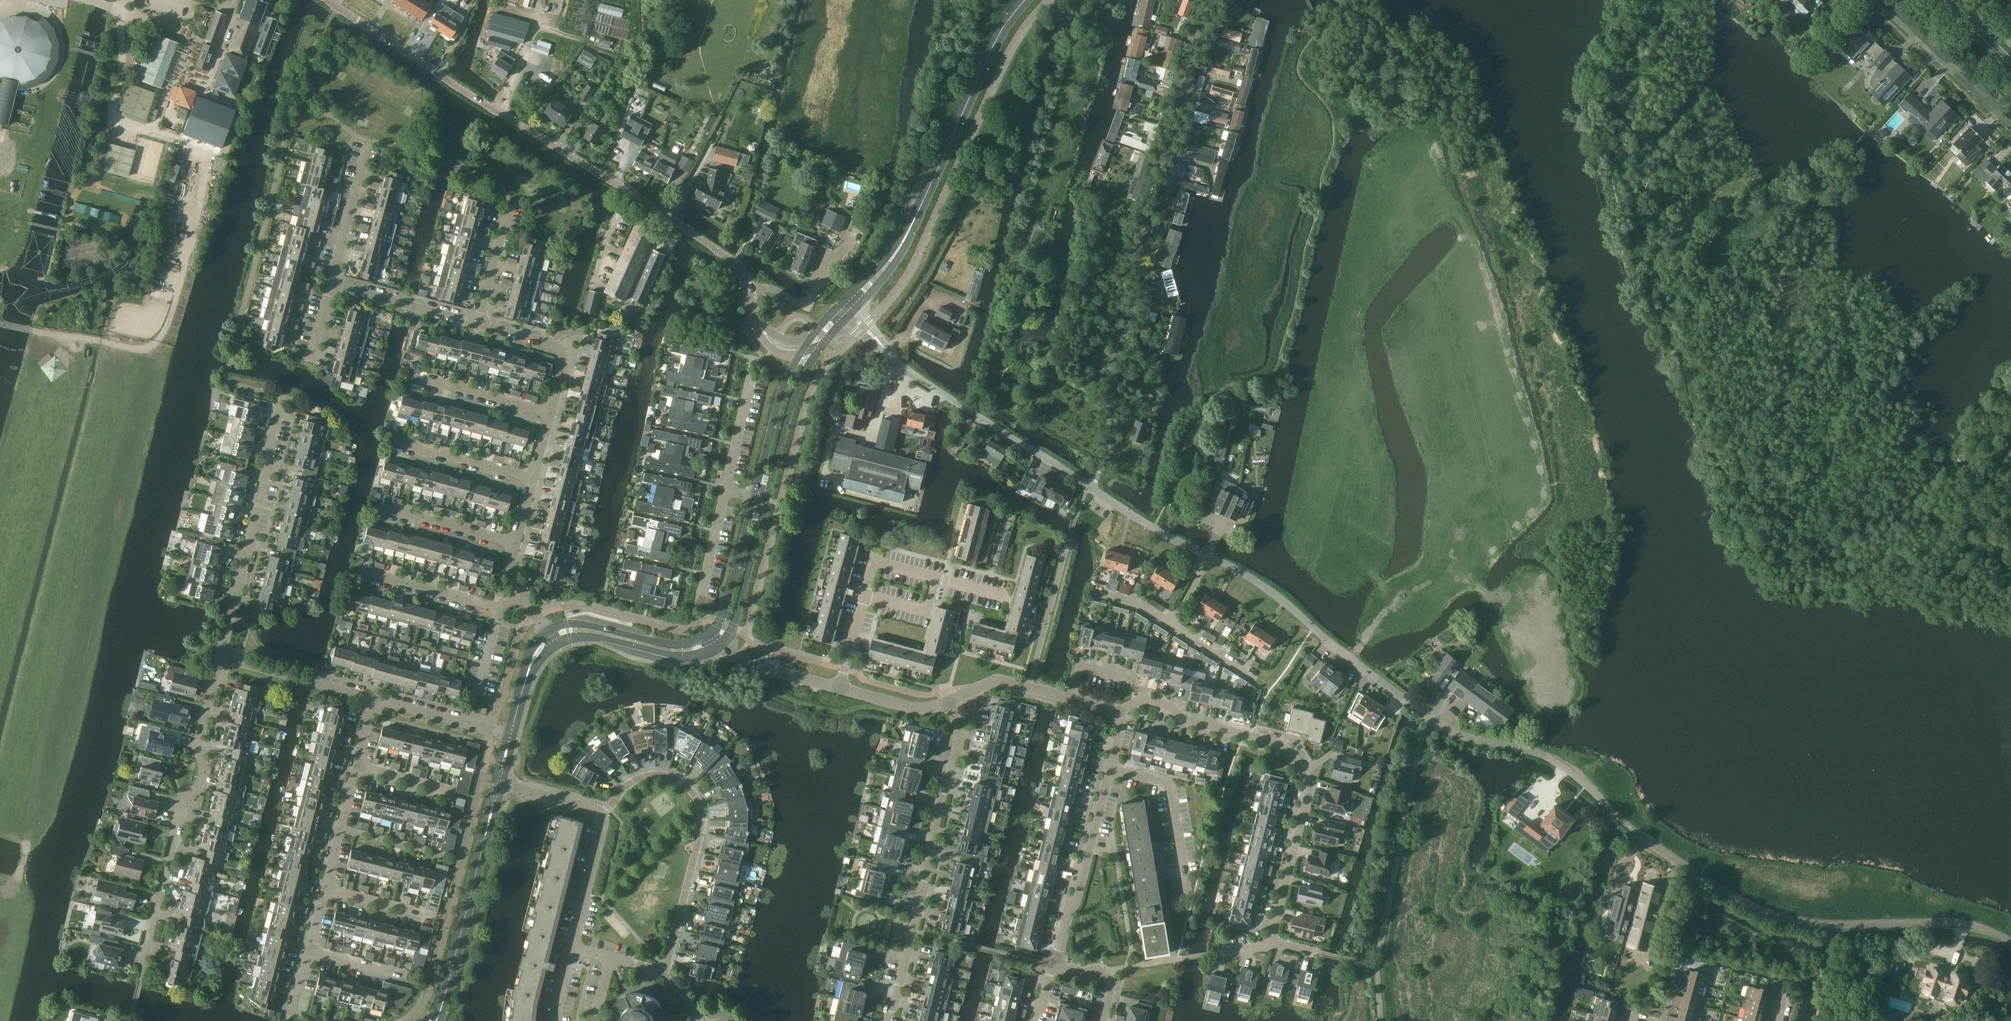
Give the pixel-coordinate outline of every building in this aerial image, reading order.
[(259,31),(261,27),(259,26),(260,22),(267,3),(259,0),(246,0),(214,88),(233,95),(257,30),(259,31)] [(407,0),(394,0),(392,3),(402,9),(407,0)] [(420,0),(407,0),(402,9),(411,14),(420,0)] [(431,4),(424,0),(420,0),(411,14),(420,20),(431,4)] [(1152,0),(1143,0),(1137,26),(1149,28),(1156,1),(1152,0)] [(1178,14),(1188,17),(1194,2),(1189,0),(1183,0),(1178,14)] [(1819,0),(1789,0),(1796,7),(1798,5),(1801,5),(1809,12),(1809,11),(1813,7),(1815,9),(1822,2),(1819,0)] [(1750,4),(1746,9),(1750,12),(1754,7),(1750,4)] [(439,32),(448,19),(451,14),(443,9),(439,14),(437,12),(428,25),(439,32)] [(216,12),(205,40),(216,44),(227,16),(216,12)] [(524,44),(526,33),(527,34),(530,23),(494,13),(488,34),(524,44)] [(615,16),(613,24),(625,26),(627,18),(615,16)] [(265,24),(260,22),(259,26),(261,27),(259,31),(262,32),(254,53),(264,56),(271,39),(277,42),(280,35),(273,32),(277,21),(267,17),(265,24)] [(459,26),(448,19),(439,32),(450,39),(451,38),(454,40),(458,34),(455,32),(459,26)] [(1270,23),(1257,19),(1250,47),(1261,50),(1270,23)] [(1157,25),(1155,32),(1167,35),(1169,29),(1157,25)] [(1884,105),(1900,88),(1911,77),(1892,60),(1894,58),(1885,50),(1883,52),(1873,43),(1876,40),(1862,27),(1841,49),(1856,62),(1863,55),(1862,55),(1865,51),(1875,61),(1873,63),(1877,67),(1870,80),(1870,82),(1870,84),(1871,86),(1874,89),(1871,93),(1873,95),(1872,97),(1872,99),(1873,101),(1874,103),(1876,104),(1878,104),(1880,104),(1882,103),(1884,105)] [(1242,33),(1225,28),(1222,36),(1239,42),(1242,33)] [(1149,32),(1138,29),(1129,57),(1141,61),(1149,32)] [(160,88),(177,43),(152,33),(135,79),(160,88)] [(491,36),(489,44),(510,50),(512,42),(491,36)] [(1168,36),(1164,49),(1175,52),(1179,39),(1168,36)] [(1221,46),(1239,51),(1241,44),(1223,38),(1221,46)] [(598,46),(610,49),(612,41),(600,39),(598,46)] [(548,56),(550,50),(552,45),(539,41),(537,46),(533,44),(531,50),(548,56)] [(207,70),(215,48),(204,44),(195,66),(207,70)] [(1261,52),(1251,48),(1244,73),(1254,76),(1261,52)] [(584,50),(577,61),(590,69),(597,57),(584,50)] [(506,78),(513,67),(512,66),(516,60),(501,51),(497,57),(500,59),(493,69),(506,78)] [(1168,51),(1163,67),(1172,70),(1177,55),(1177,54),(1168,51)] [(1129,59),(1123,81),(1135,84),(1140,62),(1129,59)] [(1254,77),(1243,74),(1236,103),(1247,105),(1254,77)] [(1199,75),(1196,89),(1201,90),(1205,77),(1199,75)] [(19,83),(1,78),(0,82),(0,125),(7,127),(19,83)] [(1137,78),(1135,86),(1156,92),(1156,91),(1158,85),(1158,84),(1158,83),(1137,78)] [(128,84),(119,111),(146,120),(155,93),(128,84)] [(1133,88),(1121,84),(1114,110),(1127,113),(1133,88)] [(1158,85),(1156,91),(1166,94),(1168,87),(1158,84),(1158,85)] [(588,85),(579,98),(587,103),(595,89),(588,85)] [(1209,93),(1232,100),(1234,92),(1212,86),(1209,93)] [(1197,91),(1195,101),(1203,102),(1205,92),(1197,91)] [(1959,117),(1941,101),(1930,113),(1909,93),(1899,105),(1909,114),(1911,112),(1921,122),(1936,136),(1949,122),(1952,124),(1959,117)] [(545,113),(564,125),(573,110),(560,102),(561,100),(555,96),(545,113)] [(198,123),(217,128),(223,109),(204,103),(198,123)] [(1134,113),(1142,115),(1145,105),(1137,103),(1136,108),(1133,107),(1132,109),(1131,109),(1129,113),(1134,113)] [(1247,107),(1236,104),(1229,129),(1241,132),(1247,107)] [(152,109),(149,119),(154,121),(158,111),(152,109)] [(1126,114),(1116,111),(1105,140),(1115,144),(1126,114)] [(594,114),(589,112),(584,121),(589,124),(594,114)] [(614,116),(606,112),(600,122),(608,127),(614,116)] [(627,124),(621,135),(641,146),(647,135),(653,124),(632,113),(627,124)] [(712,114),(704,129),(705,130),(710,132),(718,117),(712,114)] [(169,127),(179,131),(183,118),(173,115),(169,127)] [(1209,115),(1207,123),(1225,127),(1227,119),(1209,115)] [(1188,120),(1186,126),(1201,130),(1203,124),(1188,120)] [(605,129),(593,122),(584,137),(597,144),(605,129)] [(1145,122),(1143,130),(1150,132),(1146,144),(1152,146),(1153,147),(1156,133),(1158,125),(1145,122)] [(1970,127),(1952,144),(1960,152),(1956,156),(1966,165),(1980,152),(1979,151),(1975,148),(1977,146),(1976,145),(1982,139),(1970,127)] [(1878,133),(1878,134),(1878,135),(1878,136),(1879,136),(1879,137),(1880,137),(1881,138),(1882,138),(1883,138),(1884,138),(1884,137),(1885,137),(1885,136),(1886,136),(1886,135),(1887,134),(1887,133),(1886,132),(1886,131),(1885,130),(1884,130),(1884,129),(1883,129),(1882,129),(1881,129),(1880,129),(1880,130),(1879,130),(1879,131),(1878,131),(1878,132),(1878,133)] [(1241,135),(1229,132),(1221,160),(1233,163),(1241,135)] [(1120,142),(1148,152),(1151,150),(1152,146),(1146,144),(1141,143),(1141,141),(1123,135),(1120,142)] [(129,176),(136,149),(109,142),(102,169),(129,176)] [(1113,146),(1102,142),(1090,171),(1102,175),(1113,146)] [(328,150),(316,147),(312,146),(310,152),(314,153),(311,163),(329,168),(331,157),(326,156),(328,150)] [(740,152),(716,146),(713,160),(736,166),(740,152)] [(1200,146),(1198,153),(1214,157),(1216,150),(1200,146)] [(676,166),(674,165),(679,156),(664,148),(658,160),(651,173),(667,182),(676,166)] [(651,173),(658,160),(641,151),(634,165),(651,173)] [(1141,152),(1134,176),(1144,179),(1151,155),(1141,152)] [(1212,164),(1214,157),(1198,153),(1196,159),(1212,164)] [(676,166),(687,172),(693,160),(682,155),(676,166)] [(1171,161),(1167,174),(1172,175),(1182,178),(1186,165),(1171,161)] [(326,178),(329,168),(311,163),(305,162),(306,162),(304,165),(303,169),(304,172),(303,172),(326,178)] [(1220,162),(1210,201),(1218,202),(1228,165),(1220,162)] [(1974,170),(1975,171),(1978,167),(1983,171),(1989,178),(1986,181),(1986,182),(1988,180),(1998,189),(1996,191),(1997,192),(2000,189),(2010,177),(2010,170),(2009,169),(2008,170),(2002,164),(1998,169),(1991,163),(1983,171),(1978,166),(1974,170)] [(1196,167),(1194,175),(1202,178),(1205,169),(1196,167)] [(711,168),(707,184),(701,181),(694,196),(718,209),(719,207),(721,208),(724,203),(722,202),(726,194),(719,190),(723,170),(711,168)] [(832,169),(826,177),(834,182),(840,174),(832,169)] [(323,188),(326,178),(303,172),(302,172),(303,173),(302,176),(301,179),(301,183),(300,182),(300,183),(306,185),(312,187),(312,186),(323,189),(323,188)] [(385,176),(382,187),(399,192),(402,182),(408,183),(410,177),(392,172),(390,177),(385,176)] [(1172,175),(1169,184),(1180,187),(1182,178),(1172,175)] [(1134,176),(1128,195),(1138,198),(1144,179),(1134,176)] [(2000,189),(2010,199),(2009,201),(2007,202),(2010,206),(2010,177),(2000,189)] [(1210,188),(1182,181),(1180,190),(1208,197),(1210,188)] [(1165,183),(1162,193),(1170,195),(1172,185),(1165,183)] [(330,190),(323,188),(323,189),(312,186),(312,187),(306,185),(304,195),(327,201),(330,190)] [(399,192),(382,187),(379,197),(397,202),(399,192)] [(1190,196),(1180,193),(1172,224),(1181,227),(1190,196)] [(324,212),(327,201),(304,195),(301,205),(324,212)] [(397,202),(379,197),(376,208),(394,212),(397,202)] [(468,198),(463,215),(481,219),(484,208),(482,208),(484,203),(468,198)] [(761,201),(756,212),(774,221),(779,209),(761,201)] [(445,202),(443,209),(450,211),(452,203),(445,202)] [(85,211),(86,205),(78,203),(76,209),(85,211)] [(324,212),(301,205),(294,204),(291,214),(298,216),(304,217),(321,222),(324,212)] [(394,212),(376,208),(373,218),(391,223),(394,212)] [(828,210),(822,224),(840,231),(846,217),(828,210)] [(1162,210),(1160,217),(1169,220),(1171,212),(1162,210)] [(481,219),(463,215),(457,213),(455,224),(478,230),(481,219)] [(321,222),(304,217),(298,216),(295,226),(294,225),(294,226),(301,228),(312,231),(311,231),(318,233),(321,222)] [(391,223),(373,218),(371,229),(394,235),(397,225),(391,223)] [(1160,222),(1155,220),(1152,229),(1157,231),(1160,222)] [(789,223),(786,229),(795,233),(798,227),(789,223)] [(309,241),(311,231),(312,231),(301,228),(294,226),(288,224),(286,235),(309,241)] [(475,240),(478,230),(455,224),(452,234),(458,236),(475,240)] [(655,233),(636,224),(605,291),(624,300),(655,233)] [(779,234),(765,225),(755,243),(768,251),(769,251),(768,250),(773,242),(774,242),(779,234)] [(394,235),(371,229),(368,239),(391,245),(394,235)] [(1183,235),(1170,230),(1156,264),(1169,269),(1183,235)] [(800,246),(791,268),(805,274),(814,252),(819,240),(797,231),(792,243),(800,246)] [(306,252),(309,241),(286,235),(287,235),(285,238),(284,242),(284,245),(283,245),(306,252)] [(472,251),(475,240),(458,236),(455,246),(472,251)] [(524,242),(521,253),(539,258),(543,241),(531,238),(530,244),(524,242)] [(391,245),(368,239),(365,250),(388,256),(391,245)] [(472,251),(455,246),(449,244),(446,255),(469,261),(472,251)] [(91,245),(89,253),(99,256),(101,248),(91,245)] [(303,262),(306,252),(283,245),(280,256),(303,262)] [(388,256),(365,250),(362,260),(380,265),(385,266),(388,256)] [(665,254),(654,250),(633,298),(644,303),(665,254)] [(545,259),(539,258),(521,253),(519,263),(542,270),(545,259)] [(466,272),(469,261),(446,255),(443,265),(466,272)] [(300,272),(303,262),(280,256),(277,266),(300,272)] [(380,265),(362,260),(359,271),(364,272),(363,278),(375,281),(380,265)] [(542,270),(519,263),(516,274),(539,280),(542,270)] [(464,282),(466,272),(443,265),(441,276),(464,282)] [(298,283),(300,272),(277,266),(274,277),(298,283)] [(1158,266),(1150,268),(1151,272),(1156,275),(1160,274),(1158,266)] [(974,270),(966,299),(976,302),(985,273),(980,271),(974,270)] [(1171,271),(1161,274),(1168,299),(1180,297),(1171,271)] [(539,280),(516,274),(513,284),(536,291),(539,280)] [(137,275),(131,279),(135,284),(141,280),(137,275)] [(461,293),(464,282),(441,276),(438,286),(461,293)] [(295,294),(298,283),(274,277),(272,287),(295,294)] [(717,285),(713,282),(709,288),(713,291),(717,285)] [(536,291),(513,284),(510,295),(533,301),(536,291)] [(458,303),(461,293),(438,286),(435,297),(458,303)] [(292,304),(295,294),(272,287),(269,298),(292,304)] [(600,293),(590,291),(585,311),(595,313),(600,293)] [(533,301),(510,295),(507,305),(531,311),(533,301)] [(289,314),(292,304),(269,298),(266,308),(289,314)] [(374,310),(371,309),(356,305),(354,310),(349,309),(346,320),(367,326),(370,316),(372,315),(374,310)] [(531,311),(507,305),(504,316),(528,322),(531,311)] [(943,317),(947,308),(942,306),(938,314),(943,317)] [(286,325),(289,314),(266,308),(263,319),(269,320),(286,325)] [(953,311),(947,308),(943,317),(948,320),(953,311)] [(1147,310),(1144,319),(1155,323),(1158,314),(1147,310)] [(930,343),(938,326),(926,320),(928,314),(922,311),(915,325),(920,328),(916,336),(930,343)] [(1188,321),(1173,317),(1164,353),(1179,357),(1188,321)] [(284,335),(286,325),(269,320),(266,331),(284,335)] [(367,326),(346,320),(343,330),(365,336),(366,337),(369,326),(367,326)] [(951,333),(938,326),(930,343),(943,350),(947,342),(953,345),(960,331),(954,327),(951,333)] [(426,350),(430,334),(426,333),(426,330),(420,329),(420,332),(414,330),(408,352),(424,356),(426,350)] [(365,336),(343,330),(340,341),(364,347),(363,347),(365,344),(366,340),(365,336)] [(281,346),(284,335),(266,331),(262,347),(268,349),(274,350),(275,345),(281,346)] [(616,336),(604,333),(600,332),(598,338),(597,337),(594,348),(611,353),(616,336)] [(437,353),(442,334),(436,333),(435,336),(430,334),(426,350),(437,353)] [(447,356),(451,339),(447,338),(447,336),(442,334),(437,353),(447,356)] [(458,358),(463,340),(457,338),(457,340),(451,339),(447,356),(458,358)] [(468,361),(473,343),(463,340),(458,358),(468,361)] [(364,347),(340,341),(338,351),(360,357),(362,354),(363,350),(363,347),(364,347)] [(694,366),(698,348),(673,342),(671,351),(687,355),(685,364),(694,366)] [(479,364),(484,346),(473,343),(468,361),(479,364)] [(489,367),(494,348),(484,346),(479,364),(489,367)] [(262,347),(260,354),(267,355),(268,349),(262,347)] [(500,370),(505,351),(494,348),(489,367),(500,370)] [(611,353),(594,348),(591,359),(609,363),(614,365),(617,354),(611,353)] [(722,353),(698,348),(694,366),(702,368),(706,369),(708,360),(720,363),(722,353)] [(360,357),(338,351),(335,362),(358,368),(361,358),(360,357)] [(509,372),(514,356),(510,355),(510,353),(505,351),(500,370),(509,372)] [(520,375),(525,357),(520,355),(519,357),(514,356),(509,372),(520,375)] [(531,378),(535,363),(530,361),(531,358),(525,357),(520,375),(531,378)] [(609,363),(591,359),(588,369),(606,374),(609,363)] [(541,361),(540,363),(540,364),(535,363),(531,378),(542,381),(544,373),(550,374),(552,364),(541,361)] [(354,384),(358,368),(335,362),(332,373),(337,374),(336,379),(340,381),(354,384)] [(689,385),(694,366),(685,364),(681,363),(679,373),(667,370),(665,379),(689,385)] [(700,378),(702,368),(694,366),(689,385),(714,391),(716,381),(700,378)] [(606,374),(588,369),(586,379),(603,384),(606,374)] [(332,379),(330,386),(334,389),(338,391),(340,381),(336,379),(332,379)] [(608,385),(603,384),(586,379),(583,390),(605,396),(608,385)] [(684,410),(688,391),(663,385),(661,395),(673,397),(671,407),(675,407),(684,410)] [(845,425),(860,429),(863,418),(871,420),(878,390),(861,385),(858,399),(860,400),(856,415),(848,413),(845,425)] [(605,396),(583,390),(580,400),(602,406),(605,396)] [(713,396),(688,391),(684,410),(692,412),(695,402),(710,406),(713,396)] [(409,415),(413,399),(408,398),(409,395),(403,394),(398,412),(409,415)] [(1232,395),(1229,408),(1236,409),(1238,403),(1241,403),(1242,398),(1232,395)] [(237,406),(234,417),(253,422),(257,423),(260,412),(256,411),(258,404),(234,398),(232,405),(237,406)] [(419,418),(424,399),(419,398),(418,401),(413,399),(409,415),(419,418)] [(430,421),(434,404),(429,403),(430,401),(424,399),(419,418),(430,421)] [(602,406),(580,400),(577,411),(582,413),(581,418),(593,421),(598,423),(602,406)] [(440,423),(445,405),(440,403),(439,405),(434,404),(430,421),(440,423)] [(451,426),(456,408),(445,405),(440,423),(451,426)] [(679,428),(684,410),(675,407),(673,417),(663,415),(661,424),(679,428)] [(461,429),(466,411),(456,408),(451,426),(461,429)] [(690,421),(692,412),(684,410),(679,428),(704,434),(706,425),(690,421)] [(472,432),(477,413),(466,411),(461,429),(472,432)] [(893,431),(890,443),(888,449),(907,454),(914,426),(928,430),(931,418),(925,416),(926,415),(910,411),(906,424),(902,423),(882,418),(880,428),(893,431)] [(482,435),(487,416),(477,413),(472,432),(482,435)] [(252,428),(253,422),(234,417),(229,415),(227,422),(232,424),(230,434),(249,439),(249,440),(253,441),(256,429),(252,428)] [(305,420),(302,432),(326,438),(328,426),(320,424),(322,418),(308,415),(307,421),(305,420)] [(493,438),(497,421),(492,419),(493,418),(487,416),(482,435),(493,438)] [(589,438),(593,421),(581,418),(579,423),(574,422),(571,433),(589,438)] [(503,440),(508,422),(502,420),(502,422),(497,421),(493,438),(503,440)] [(1148,425),(1137,421),(1131,438),(1142,442),(1148,425)] [(513,443),(518,427),(513,426),(514,423),(508,422),(503,440),(513,443)] [(523,426),(523,428),(522,429),(518,427),(513,443),(524,446),(527,438),(532,439),(535,429),(523,426)] [(674,453),(678,434),(653,428),(651,438),(667,441),(665,451),(674,453)] [(1259,429),(1249,430),(1249,437),(1261,437),(1260,429),(1259,429)] [(326,438),(302,432),(299,443),(323,449),(326,438)] [(967,440),(963,437),(954,432),(950,438),(954,440),(948,449),(957,454),(960,448),(962,449),(967,440)] [(247,445),(249,440),(249,439),(230,434),(225,433),(220,451),(248,458),(251,446),(247,445)] [(589,438),(571,433),(568,443),(591,449),(593,439),(589,438)] [(703,440),(678,434),(674,453),(683,455),(685,445),(700,449),(703,440)] [(831,467),(847,471),(843,487),(902,502),(906,486),(919,490),(926,463),(855,444),(855,442),(850,441),(851,439),(839,436),(831,467)] [(1008,448),(991,438),(981,456),(997,466),(1008,448)] [(323,449),(299,443),(297,454),(320,460),(323,449)] [(591,449),(568,443),(566,454),(588,460),(591,449)] [(1220,446),(1217,460),(1223,461),(1226,448),(1220,446)] [(674,453),(665,451),(661,450),(659,459),(647,457),(645,466),(669,471),(674,453)] [(680,464),(683,455),(674,453),(669,471),(694,477),(696,468),(680,464)] [(315,477),(320,460),(297,454),(294,465),(303,468),(302,473),(315,477)] [(588,460),(566,454),(563,464),(580,469),(585,470),(588,460)] [(391,463),(391,462),(392,460),(385,459),(380,477),(391,480),(396,464),(391,463)] [(224,470),(222,480),(221,481),(241,486),(245,487),(248,475),(244,474),(246,468),(221,462),(219,469),(224,470)] [(402,483),(407,464),(401,463),(400,466),(396,464),(391,480),(402,483)] [(412,486),(417,469),(412,468),(412,466),(407,464),(402,483),(412,486)] [(580,469),(563,464),(560,475),(577,479),(580,469)] [(423,488),(428,470),(422,468),(422,470),(417,469),(412,486),(423,488)] [(433,491),(438,473),(428,470),(423,488),(433,491)] [(664,496),(668,477),(644,472),(641,481),(657,485),(655,494),(664,496)] [(314,483),(315,477),(302,473),(300,479),(294,478),(292,489),(315,495),(318,484),(314,483)] [(444,494),(449,475),(438,473),(433,491),(444,494)] [(454,497),(459,478),(449,475),(444,494),(454,497)] [(582,481),(577,479),(560,475),(557,485),(579,491),(582,481)] [(1025,476),(1019,487),(1032,493),(1033,490),(1048,497),(1048,496),(1055,482),(1040,475),(1037,482),(1025,476)] [(693,483),(668,477),(664,496),(673,498),(675,489),(691,492),(693,483)] [(465,500),(470,481),(459,478),(454,497),(465,500)] [(239,492),(241,486),(221,481),(222,480),(217,479),(212,496),(217,498),(236,503),(240,504),(243,493),(239,492)] [(475,502),(480,486),(475,484),(475,483),(470,481),(465,500),(475,502)] [(1055,482),(1048,496),(1062,503),(1060,507),(1066,509),(1071,499),(1066,496),(1069,489),(1055,482)] [(485,505),(490,487),(485,485),(484,487),(480,486),(475,502),(485,505)] [(579,491),(557,485),(554,496),(576,502),(579,491)] [(1225,514),(1235,491),(1233,490),(1231,490),(1229,489),(1227,489),(1225,489),(1225,490),(1216,486),(1210,498),(1217,501),(1213,509),(1225,514)] [(495,491),(496,490),(496,488),(490,487),(485,505),(496,508),(500,492),(495,491)] [(315,495),(292,489),(289,500),(312,506),(315,495)] [(506,491),(505,493),(505,494),(500,492),(496,508),(507,511),(509,503),(515,504),(518,494),(506,491)] [(1243,498),(1244,497),(1242,496),(1241,494),(1239,493),(1237,492),(1235,491),(1225,514),(1236,520),(1240,512),(1247,514),(1252,503),(1243,498)] [(660,515),(664,496),(655,494),(653,503),(637,500),(635,509),(660,515)] [(235,509),(236,503),(217,498),(212,496),(210,503),(215,505),(212,515),(231,521),(235,522),(238,510),(235,509)] [(576,502),(554,496),(551,506),(574,512),(576,502)] [(686,511),(675,508),(677,499),(673,498),(664,496),(660,515),(684,520),(686,511)] [(312,506),(289,500),(286,511),(309,517),(312,506)] [(977,562),(991,509),(971,503),(956,556),(977,562)] [(574,512),(551,506),(549,516),(571,522),(574,512)] [(309,517),(286,511),(283,522),(306,528),(309,517)] [(230,527),(231,521),(212,515),(207,514),(202,532),(230,539),(234,528),(230,527)] [(654,539),(658,521),(634,515),(631,524),(647,528),(645,537),(654,539)] [(571,522),(549,516),(546,527),(563,532),(568,533),(571,522)] [(683,526),(677,525),(658,521),(654,539),(663,541),(667,542),(669,533),(681,536),(683,526)] [(303,539),(306,528),(283,522),(280,533),(303,539)] [(374,545),(378,529),(373,528),(374,525),(368,523),(363,542),(374,545)] [(561,541),(563,532),(546,527),(543,538),(549,540),(550,539),(560,542),(561,541)] [(384,548),(389,529),(384,528),(383,531),(378,529),(374,545),(384,548)] [(395,550),(399,534),(395,532),(395,531),(389,529),(384,548),(395,550)] [(303,539),(280,533),(277,545),(283,546),(281,552),(295,555),(297,550),(300,551),(303,539)] [(405,553),(410,535),(405,533),(404,535),(399,534),(395,550),(405,553)] [(846,587),(859,537),(842,533),(840,539),(835,537),(833,547),(838,548),(835,560),(830,558),(827,568),(832,569),(831,574),(826,573),(824,580),(822,587),(821,589),(826,590),(823,602),(818,600),(816,610),(821,611),(818,622),(813,621),(810,631),(815,632),(813,638),(831,643),(844,593),(853,595),(854,589),(846,587)] [(416,556),(421,538),(410,535),(405,553),(416,556)] [(650,558),(654,539),(645,537),(643,547),(627,543),(625,552),(650,558)] [(205,538),(204,543),(219,547),(220,542),(205,538)] [(426,559),(431,540),(421,538),(416,556),(426,559)] [(567,543),(561,541),(560,542),(550,539),(549,540),(547,549),(564,554),(567,543)] [(661,551),(663,541),(654,539),(650,558),(668,562),(670,553),(661,551)] [(437,562),(442,543),(431,540),(426,559),(437,562)] [(196,541),(191,559),(216,565),(219,566),(222,554),(219,553),(220,547),(219,547),(204,543),(196,541)] [(447,565),(452,546),(442,543),(437,562),(447,565)] [(1002,568),(1008,547),(1003,545),(997,567),(1002,568)] [(458,567),(462,551),(457,549),(458,547),(452,546),(447,565),(458,567)] [(564,554),(547,549),(544,560),(561,565),(564,554)] [(468,570),(473,552),(467,550),(467,552),(462,551),(458,567),(468,570)] [(1114,568),(1119,553),(1107,550),(1102,565),(1114,568)] [(291,573),(295,555),(281,552),(280,558),(270,555),(267,567),(291,573)] [(478,556),(478,555),(479,553),(473,552),(468,570),(478,573),(483,557),(478,556)] [(1131,557),(1119,553),(1114,568),(1112,578),(1116,579),(1119,570),(1126,572),(1131,557)] [(1045,559),(1028,554),(1007,632),(975,624),(970,641),(976,643),(975,648),(980,649),(985,651),(986,646),(997,649),(996,654),(1005,656),(1007,651),(1013,653),(1017,637),(1029,640),(1032,629),(1027,627),(1028,624),(1030,616),(1035,617),(1037,608),(1032,606),(1035,595),(1040,596),(1043,587),(1038,586),(1041,574),(1046,576),(1049,566),(1044,565),(1045,559)] [(488,556),(488,557),(488,559),(483,557),(478,573),(489,576),(492,567),(497,569),(500,559),(488,556)] [(637,571),(635,581),(644,583),(648,564),(624,558),(622,568),(637,571)] [(214,571),(216,565),(191,559),(190,565),(195,567),(192,577),(211,582),(211,583),(215,584),(218,572),(214,571)] [(557,581),(561,565),(544,560),(541,571),(546,572),(545,578),(557,581)] [(673,570),(648,564),(644,583),(653,585),(655,575),(671,579),(673,570)] [(1150,578),(1161,585),(1170,571),(1159,564),(1150,578)] [(291,573),(267,567),(264,578),(288,584),(291,573)] [(1180,578),(1170,571),(1161,585),(1172,591),(1180,578)] [(210,588),(211,583),(211,582),(192,577),(187,576),(182,594),(211,601),(214,589),(210,588)] [(288,584),(264,578),(262,589),(285,595),(288,584)] [(1112,578),(1108,589),(1115,591),(1119,580),(1116,579),(1112,578)] [(640,601),(644,583),(635,581),(633,590),(617,586),(615,596),(640,601)] [(657,586),(653,585),(644,583),(640,601),(664,607),(666,598),(655,595),(657,586)] [(1121,584),(1120,588),(1119,592),(1128,594),(1131,587),(1121,584)] [(356,593),(356,592),(357,590),(351,588),(346,607),(356,610),(361,594),(356,593)] [(280,612),(285,595),(262,589),(259,600),(260,600),(259,606),(280,612)] [(367,613),(372,594),(366,593),(366,595),(361,594),(356,610),(367,613)] [(377,615),(382,599),(377,597),(378,596),(372,594),(367,613),(377,615)] [(1197,607),(1208,614),(1216,601),(1205,594),(1197,607)] [(388,618),(393,600),(387,598),(387,600),(382,599),(377,615),(388,618)] [(1152,599),(1150,603),(1163,611),(1166,607),(1152,599)] [(302,600),(300,609),(308,611),(310,602),(302,600)] [(398,621),(403,602),(393,600),(388,618),(398,621)] [(1216,601),(1208,614),(1205,618),(1210,621),(1212,617),(1218,621),(1227,607),(1216,601)] [(409,624),(414,605),(403,602),(398,621),(409,624)] [(419,627),(424,608),(414,605),(409,624),(419,627)] [(961,612),(938,606),(926,654),(873,639),(868,657),(874,658),(873,663),(883,666),(884,661),(895,664),(894,669),(903,672),(905,667),(916,670),(915,675),(924,677),(926,672),(932,674),(938,652),(944,654),(946,647),(951,649),(952,645),(953,639),(948,638),(951,627),(956,628),(961,612)] [(430,629),(435,611),(424,608),(419,627),(430,629)] [(440,632),(445,615),(440,614),(440,612),(435,611),(430,629),(440,632)] [(451,635),(456,617),(450,615),(450,617),(445,615),(440,632),(451,635)] [(460,621),(461,620),(461,618),(456,617),(451,635),(461,638),(465,622),(460,621)] [(480,634),(483,624),(471,621),(470,624),(465,622),(461,638),(472,641),(474,632),(480,634)] [(1196,621),(1193,626),(1198,629),(1201,624),(1196,621)] [(1090,646),(1095,624),(1084,622),(1079,644),(1090,646)] [(1100,649),(1105,627),(1095,624),(1090,646),(1100,649)] [(1245,638),(1256,644),(1264,631),(1254,624),(1245,638)] [(1110,652),(1116,630),(1105,627),(1100,649),(1110,652)] [(1121,654),(1126,632),(1116,630),(1110,652),(1121,654)] [(1205,630),(1202,635),(1213,642),(1216,637),(1205,630)] [(1275,638),(1264,631),(1256,644),(1266,651),(1275,638)] [(1136,639),(1137,635),(1126,632),(1121,654),(1131,657),(1135,639),(1136,639)] [(1450,633),(1440,640),(1443,645),(1453,638),(1450,633)] [(1223,644),(1227,637),(1221,634),(1217,641),(1223,644)] [(1142,659),(1144,650),(1147,638),(1137,635),(1136,639),(1135,639),(1131,657),(1142,659)] [(342,665),(346,650),(335,647),(330,665),(336,667),(337,664),(342,665)] [(1195,649),(1193,656),(1202,658),(1204,654),(1195,649)] [(351,671),(356,652),(346,650),(342,665),(346,667),(346,669),(351,671)] [(1149,675),(1155,653),(1144,650),(1142,659),(1138,672),(1149,675)] [(362,672),(367,655),(356,652),(351,671),(357,672),(357,671),(362,672)] [(1160,678),(1165,656),(1155,653),(1149,675),(1160,678)] [(1309,653),(1303,662),(1310,667),(1316,657),(1309,653)] [(1434,674),(1425,687),(1433,693),(1446,676),(1445,676),(1448,672),(1455,678),(1460,672),(1454,667),(1458,661),(1447,653),(1440,662),(1435,659),(1428,669),(1434,674)] [(372,677),(377,658),(367,655),(362,672),(367,673),(367,675),(372,677)] [(1170,680),(1175,658),(1165,656),(1160,678),(1170,680)] [(383,679),(388,661),(377,658),(372,677),(383,679)] [(1185,688),(1189,675),(1183,674),(1186,661),(1175,658),(1170,680),(1169,684),(1185,688)] [(1311,680),(1321,688),(1336,669),(1330,664),(1329,666),(1320,659),(1307,675),(1312,679),(1311,680)] [(393,682),(398,664),(388,661),(383,679),(393,682)] [(404,685),(409,666),(398,664),(393,682),(404,685)] [(184,669),(169,665),(165,679),(173,681),(170,689),(194,695),(198,680),(183,676),(184,669)] [(414,688),(419,669),(409,666),(404,685),(414,688)] [(425,689),(429,672),(419,669),(414,688),(420,689),(420,688),(425,689)] [(1346,687),(1349,683),(1340,676),(1342,674),(1336,669),(1321,688),(1331,696),(1332,694),(1337,699),(1342,692),(1345,695),(1349,690),(1346,687)] [(435,693),(440,675),(429,672),(425,689),(430,690),(429,692),(435,693)] [(1455,678),(1448,688),(1500,727),(1514,708),(1479,682),(1477,685),(1460,672),(1455,678)] [(446,693),(450,678),(440,675),(435,693),(440,695),(441,692),(446,693)] [(1199,701),(1205,679),(1189,675),(1185,688),(1191,690),(1189,699),(1199,701)] [(456,699),(461,681),(450,678),(446,693),(451,695),(450,698),(456,699)] [(1215,686),(1216,682),(1205,679),(1199,701),(1210,704),(1214,686),(1215,686)] [(140,681),(138,688),(155,692),(156,685),(140,681)] [(1220,707),(1226,685),(1216,682),(1215,686),(1214,686),(1210,704),(1220,707)] [(236,688),(233,699),(254,705),(259,688),(244,684),(243,690),(236,688)] [(1231,709),(1235,691),(1236,687),(1233,687),(1226,685),(1220,707),(1231,709)] [(1236,692),(1235,691),(1231,709),(1235,710),(1234,715),(1245,718),(1250,699),(1239,696),(1240,693),(1236,692)] [(1349,713),(1362,721),(1375,700),(1374,700),(1365,694),(1364,695),(1359,692),(1349,713)] [(179,723),(186,725),(184,730),(185,730),(188,717),(190,717),(190,715),(189,715),(191,707),(190,707),(190,709),(173,704),(174,697),(156,693),(150,718),(165,722),(166,720),(174,722),(179,723)] [(308,704),(308,705),(315,706),(317,700),(310,698),(308,704)] [(260,706),(254,705),(233,699),(230,711),(237,713),(235,718),(250,722),(256,723),(260,706)] [(992,711),(991,715),(1012,721),(1015,710),(1020,711),(1021,705),(999,699),(999,700),(1001,700),(1000,705),(998,705),(996,713),(992,711)] [(1375,700),(1362,721),(1376,730),(1386,716),(1381,713),(1384,707),(1375,701),(1375,700)] [(331,712),(327,711),(324,711),(321,722),(342,727),(346,710),(332,707),(331,712)] [(1313,717),(1314,712),(1293,707),(1291,714),(1293,715),(1292,722),(1289,721),(1287,730),(1308,735),(1306,740),(1321,743),(1323,735),(1320,734),(1322,727),(1324,728),(1326,720),(1313,717)] [(1017,722),(1012,721),(991,715),(990,719),(995,720),(993,727),(1010,732),(1014,733),(1017,722)] [(1090,720),(1078,717),(1077,722),(1073,721),(1070,734),(1091,739),(1094,726),(1089,725),(1090,720)] [(246,739),(250,722),(235,718),(234,723),(227,722),(224,733),(246,739)] [(340,735),(342,727),(321,722),(318,732),(339,737),(339,740),(344,741),(345,736),(340,735)] [(141,746),(142,746),(141,748),(153,751),(152,752),(161,754),(161,753),(171,755),(175,737),(159,733),(160,727),(148,724),(143,740),(142,740),(141,746)] [(911,731),(908,742),(930,748),(932,741),(930,740),(931,736),(920,733),(922,728),(922,727),(908,724),(906,730),(911,731)] [(650,747),(655,747),(655,725),(651,726),(644,727),(645,728),(643,728),(643,729),(633,732),(632,728),(630,729),(636,750),(637,753),(645,751),(645,748),(650,747)] [(669,748),(675,749),(680,728),(676,727),(669,727),(669,728),(667,728),(667,729),(657,729),(657,725),(655,725),(655,747),(655,750),(663,750),(663,751),(664,751),(664,748),(669,748)] [(389,748),(393,730),(382,727),(378,745),(389,748)] [(710,727),(704,736),(710,739),(715,729),(710,727)] [(1014,733),(1010,732),(993,727),(991,735),(986,734),(985,737),(1007,743),(1011,744),(1014,733)] [(692,756),(703,738),(701,737),(699,740),(691,735),(691,734),(689,733),(690,733),(684,729),(680,728),(675,749),(680,750),(685,753),(683,755),(684,756),(684,755),(691,759),(693,756),(692,756)] [(631,751),(636,750),(630,729),(626,730),(621,734),(619,735),(620,736),(611,741),(609,738),(608,739),(619,757),(618,757),(620,760),(627,756),(627,757),(628,756),(626,754),(631,751)] [(399,750),(404,733),(393,730),(389,748),(399,750)] [(1143,751),(1147,733),(1137,731),(1132,748),(1143,751)] [(337,748),(339,740),(339,737),(318,732),(316,743),(337,748)] [(246,739),(224,733),(221,744),(234,748),(232,753),(248,757),(249,751),(243,749),(246,739)] [(410,753),(414,735),(404,733),(399,750),(410,753)] [(1153,754),(1158,736),(1147,733),(1143,751),(1142,755),(1153,758),(1154,754),(1153,754)] [(1088,750),(1091,739),(1070,734),(1067,744),(1088,750)] [(420,756),(425,738),(414,735),(410,753),(420,756)] [(1164,756),(1168,739),(1158,736),(1153,754),(1154,754),(1164,756)] [(1009,755),(1011,744),(1007,743),(985,737),(984,741),(989,742),(987,750),(1009,755)] [(1333,737),(1330,746),(1341,750),(1345,741),(1333,737)] [(430,758),(435,741),(425,738),(420,756),(430,758)] [(708,768),(723,752),(721,751),(719,754),(712,747),(712,746),(711,745),(711,744),(706,740),(703,738),(692,756),(693,756),(697,759),(701,763),(699,765),(700,765),(706,770),(708,768)] [(614,760),(618,757),(619,757),(608,739),(604,741),(599,746),(600,746),(598,747),(599,748),(592,755),(589,753),(588,754),(604,769),(603,769),(606,772),(611,766),(612,766),(610,764),(614,760)] [(1173,763),(1179,741),(1168,739),(1164,756),(1162,760),(1173,763)] [(441,761),(445,743),(435,741),(430,758),(430,762),(440,764),(441,761)] [(468,789),(480,744),(474,742),(473,745),(468,744),(469,741),(468,741),(466,749),(461,770),(458,779),(457,785),(456,786),(468,789)] [(1184,766),(1189,744),(1179,741),(1173,763),(1184,766)] [(928,754),(930,748),(908,742),(905,753),(901,752),(899,758),(914,762),(915,756),(926,759),(927,754),(928,754)] [(335,756),(337,748),(316,743),(313,753),(317,754),(334,758),(333,761),(339,762),(340,757),(335,756)] [(451,764),(456,746),(445,743),(441,761),(451,764)] [(1086,760),(1088,750),(1067,744),(1065,755),(1086,760)] [(1195,764),(1200,747),(1189,744),(1184,766),(1195,769),(1196,764),(1195,764)] [(466,749),(456,746),(451,764),(451,767),(461,770),(466,749)] [(1354,754),(1355,749),(1348,746),(1346,752),(1354,754)] [(1206,767),(1210,749),(1200,747),(1195,764),(1196,764),(1205,767),(1206,767)] [(1221,752),(1210,749),(1206,767),(1205,767),(1204,771),(1221,775),(1226,755),(1221,754),(1221,752)] [(1363,751),(1355,749),(1354,754),(1361,757),(1363,751)] [(1009,755),(987,750),(985,757),(981,756),(980,759),(1006,766),(1009,755)] [(720,783),(738,772),(737,770),(734,772),(729,763),(730,763),(729,761),(726,755),(723,752),(708,768),(712,771),(714,776),(712,778),(713,778),(717,785),(720,783)] [(243,774),(248,757),(232,753),(231,759),(224,757),(221,768),(243,774)] [(331,769),(333,761),(334,758),(317,754),(314,764),(331,769)] [(600,773),(603,769),(604,769),(588,754),(579,763),(573,774),(583,780),(583,781),(583,782),(583,783),(584,784),(585,785),(586,785),(587,785),(588,784),(589,783),(595,786),(599,779),(599,780),(600,779),(597,778),(600,773)] [(156,769),(159,767),(161,760),(140,755),(137,766),(141,767),(140,770),(139,770),(139,772),(138,778),(152,781),(151,785),(158,787),(162,772),(157,771),(156,769)] [(1083,771),(1086,760),(1065,755),(1062,765),(1083,771)] [(1347,762),(1336,759),(1332,777),(1351,781),(1355,765),(1362,766),(1363,759),(1349,755),(1347,762)] [(919,763),(914,762),(899,758),(895,775),(922,782),(923,775),(922,774),(923,770),(918,769),(919,763)] [(294,759),(293,766),(300,768),(302,761),(294,759)] [(1002,783),(1006,766),(980,759),(979,763),(984,764),(980,778),(1002,783)] [(327,785),(331,769),(314,764),(311,763),(310,764),(312,764),(311,766),(311,768),(312,770),(312,771),(311,775),(308,774),(306,780),(327,785)] [(1080,781),(1083,771),(1062,765),(1059,776),(1080,781)] [(243,774),(221,768),(218,780),(225,782),(224,787),(245,792),(246,788),(246,786),(245,785),(244,784),(241,783),(243,774)] [(727,800),(748,794),(748,793),(744,794),(742,786),(743,786),(742,784),(743,784),(740,776),(738,772),(720,783),(722,787),(724,793),(721,793),(721,794),(722,794),(724,802),(727,801),(727,800)] [(1265,779),(1262,791),(1284,797),(1284,796),(1287,784),(1286,784),(1282,783),(1283,777),(1270,774),(1269,780),(1265,779)] [(920,788),(922,782),(895,775),(891,792),(905,796),(907,790),(917,793),(918,788),(920,788)] [(1078,792),(1080,781),(1059,776),(1057,786),(1078,792)] [(1000,789),(1002,783),(980,778),(979,783),(977,783),(975,790),(970,789),(969,793),(990,798),(995,799),(998,789),(1000,789)] [(323,801),(327,785),(306,780),(305,785),(308,786),(307,790),(306,791),(305,792),(304,794),(304,796),(302,796),(306,797),(323,801)] [(158,803),(146,799),(148,790),(130,785),(127,796),(132,804),(130,812),(154,818),(156,810),(156,811),(158,803)] [(1041,786),(1039,793),(1046,794),(1048,787),(1041,786)] [(1075,802),(1078,792),(1057,786),(1054,797),(1058,798),(1075,802)] [(241,809),(245,792),(224,787),(222,792),(216,791),(213,802),(241,809)] [(1357,794),(1334,788),(1330,787),(1329,793),(1325,792),(1322,805),(1329,807),(1329,809),(1344,813),(1347,804),(1348,804),(1350,799),(1353,800),(1357,794)] [(372,815),(377,794),(366,791),(361,812),(372,815)] [(1290,798),(1284,796),(1284,797),(1262,791),(1260,802),(1281,807),(1283,801),(1289,802),(1286,801),(1287,798),(1290,798)] [(904,801),(905,796),(891,792),(889,798),(894,799),(891,810),(913,816),(915,809),(913,808),(914,804),(904,801)] [(995,799),(990,798),(969,793),(968,797),(973,798),(971,805),(988,809),(992,811),(995,799)] [(382,819),(387,796),(377,794),(372,815),(371,816),(382,819)] [(749,799),(748,794),(727,800),(727,801),(729,806),(729,811),(726,811),(726,812),(726,820),(730,820),(730,819),(752,819),(752,817),(748,818),(748,807),(749,807),(749,806),(749,799)] [(1515,816),(1527,800),(1520,794),(1517,799),(1509,809),(1508,811),(1515,816)] [(321,809),(323,801),(306,797),(302,796),(299,806),(320,812),(320,814),(325,815),(326,811),(321,809)] [(394,817),(398,799),(387,796),(382,819),(392,821),(394,817)] [(1513,796),(1505,806),(1509,809),(1517,799),(1513,796)] [(1072,813),(1075,802),(1058,798),(1054,797),(1051,807),(1055,808),(1072,813)] [(1367,797),(1363,811),(1369,813),(1373,799),(1367,797)] [(404,819),(408,802),(398,799),(394,817),(401,818),(400,823),(403,823),(404,819)] [(1162,909),(1156,867),(1152,848),(1152,843),(1147,818),(1147,813),(1144,800),(1122,803),(1121,804),(1123,811),(1147,956),(1169,952),(1167,939),(1166,934),(1162,909)] [(241,809),(213,802),(210,814),(217,815),(215,821),(236,826),(236,824),(236,822),(236,821),(238,814),(239,812),(239,811),(240,809),(241,810),(241,809)] [(414,822),(419,804),(408,802),(404,819),(414,822)] [(1279,814),(1281,807),(1260,802),(1257,812),(1282,819),(1283,815),(1285,816),(1285,815),(1279,814)] [(425,825),(429,807),(419,804),(414,822),(425,825)] [(452,805),(450,812),(446,830),(445,830),(442,842),(441,849),(440,850),(452,853),(457,835),(451,834),(449,832),(451,827),(458,829),(464,808),(457,806),(457,809),(452,807),(452,805)] [(992,811),(988,809),(971,805),(969,812),(964,811),(963,815),(990,822),(992,811)] [(1530,820),(1524,828),(1538,839),(1539,839),(1550,847),(1553,843),(1554,844),(1573,819),(1554,805),(1541,823),(1542,824),(1539,827),(1530,820)] [(318,822),(320,814),(320,812),(299,806),(296,817),(318,822)] [(435,827),(440,810),(429,807),(425,825),(435,827)] [(1070,823),(1072,813),(1055,808),(1052,819),(1070,823)] [(450,812),(440,810),(435,827),(445,830),(446,830),(450,812)] [(912,823),(913,816),(891,810),(889,821),(884,820),(882,826),(902,831),(903,825),(909,827),(910,822),(912,823)] [(1281,822),(1282,819),(1257,812),(1254,823),(1276,828),(1277,822),(1283,823),(1281,822)] [(533,1016),(534,1009),(535,1003),(544,967),(555,970),(559,954),(548,952),(581,821),(560,815),(558,821),(561,822),(556,841),(554,841),(551,850),(554,851),(549,870),(546,870),(544,879),(547,880),(542,899),(539,899),(536,908),(539,909),(534,928),(532,927),(516,990),(514,997),(517,997),(516,1001),(516,1005),(515,1009),(515,1013),(515,1017),(512,1017),(512,1019),(512,1020),(533,1020),(533,1016)] [(987,833),(990,822),(963,815),(963,819),(967,820),(965,827),(987,833)] [(116,837),(115,843),(124,845),(125,839),(144,844),(147,830),(142,829),(144,822),(134,819),(132,819),(122,816),(116,837)] [(316,830),(318,822),(296,817),(294,827),(298,828),(315,833),(315,835),(320,836),(321,832),(316,830)] [(1070,823),(1052,819),(1047,817),(1045,828),(1049,829),(1067,834),(1070,823)] [(752,825),(752,819),(730,819),(730,820),(730,825),(729,830),(726,829),(726,830),(724,838),(727,838),(749,844),(749,842),(746,841),(748,831),(749,832),(750,830),(752,825)] [(1345,824),(1330,820),(1326,819),(1325,825),(1317,823),(1313,838),(1336,844),(1340,829),(1343,830),(1345,824)] [(232,843),(236,826),(215,821),(214,826),(207,824),(204,836),(232,843)] [(1274,835),(1276,828),(1254,823),(1252,833),(1277,840),(1277,836),(1280,837),(1280,836),(1274,835)] [(901,837),(902,831),(882,826),(878,843),(883,844),(905,850),(907,843),(905,842),(906,838),(901,837)] [(984,844),(987,833),(965,827),(964,835),(959,833),(958,837),(984,844)] [(312,843),(315,835),(315,833),(298,828),(295,838),(295,839),(312,843)] [(1064,844),(1067,834),(1049,829),(1047,840),(1064,844)] [(1276,843),(1277,840),(1252,833),(1249,844),(1270,849),(1271,849),(1272,843),(1278,844),(1276,843)] [(232,843),(204,836),(201,847),(208,849),(207,854),(222,858),(228,859),(232,843)] [(308,859),(312,843),(295,839),(295,838),(291,837),(291,838),(293,838),(292,840),(292,842),(293,844),(293,846),(293,848),(289,847),(287,854),(308,859)] [(981,855),(984,844),(958,837),(957,841),(962,842),(960,850),(962,851),(961,856),(982,861),(984,855),(981,855)] [(747,852),(749,844),(727,838),(724,849),(721,849),(719,857),(722,858),(722,857),(744,863),(745,862),(741,861),(743,853),(744,853),(745,851),(747,852)] [(1062,855),(1064,844),(1047,840),(1043,839),(1041,849),(1062,855)] [(903,857),(905,850),(883,844),(880,855),(875,854),(874,860),(893,865),(895,859),(900,861),(901,856),(903,857)] [(1277,850),(1271,849),(1270,849),(1249,844),(1247,854),(1268,860),(1274,862),(1274,861),(1271,860),(1274,850),(1276,851),(1277,850)] [(138,878),(140,872),(141,870),(141,868),(143,861),(127,857),(129,849),(112,845),(109,853),(118,855),(114,872),(138,878)] [(1059,865),(1062,855),(1041,849),(1038,860),(1042,861),(1059,865)] [(358,870),(362,853),(351,850),(347,867),(358,870)] [(1305,869),(1329,875),(1332,860),(1333,854),(1321,851),(1319,857),(1309,855),(1305,869)] [(368,873),(372,855),(362,853),(358,870),(368,873)] [(220,864),(222,858),(207,854),(206,860),(193,857),(190,868),(211,873),(214,863),(220,864)] [(304,876),(308,859),(287,854),(285,861),(289,862),(289,864),(287,865),(286,867),(285,868),(285,870),(283,870),(304,876)] [(1266,866),(1268,860),(1247,854),(1244,865),(1269,871),(1269,867),(1272,868),(1272,867),(1266,866)] [(379,875),(383,858),(372,855),(368,873),(379,875)] [(978,878),(982,861),(961,856),(957,869),(953,868),(952,872),(978,878)] [(742,871),(744,863),(722,857),(722,858),(719,869),(716,868),(716,869),(714,877),(717,877),(739,883),(740,881),(742,871)] [(389,878),(393,861),(383,858),(379,875),(389,878)] [(399,881),(404,863),(393,861),(389,878),(399,881)] [(866,868),(864,879),(886,885),(888,878),(886,877),(887,873),(877,870),(878,864),(863,861),(862,867),(866,868)] [(1056,875),(1059,865),(1042,861),(1039,871),(1056,875)] [(410,883),(414,866),(404,863),(399,881),(410,883)] [(437,863),(435,871),(431,889),(430,889),(427,901),(426,907),(425,909),(437,912),(449,866),(442,865),(442,867),(437,866),(437,864),(437,863)] [(1268,874),(1269,871),(1244,865),(1241,875),(1262,881),(1264,874),(1270,876),(1270,875),(1268,874)] [(420,886),(425,869),(414,866),(410,883),(420,886)] [(207,890),(211,873),(190,868),(187,879),(194,881),(192,887),(207,890)] [(435,871),(425,869),(420,886),(430,889),(431,889),(435,871)] [(304,876),(283,870),(282,870),(279,880),(301,886),(301,888),(306,890),(307,885),(302,884),(304,876)] [(1053,888),(1056,875),(1039,871),(1035,870),(1032,882),(1053,888)] [(978,878),(952,872),(951,876),(956,877),(954,884),(971,888),(975,889),(978,878)] [(1261,887),(1262,881),(1241,875),(1239,886),(1263,892),(1264,888),(1267,889),(1267,888),(1261,887)] [(734,902),(739,883),(717,877),(714,888),(711,888),(712,888),(710,896),(712,897),(712,896),(734,902)] [(119,906),(132,910),(136,895),(124,892),(126,885),(99,879),(93,900),(111,904),(119,906)] [(884,891),(886,885),(864,879),(861,890),(856,889),(855,895),(869,899),(871,893),(881,896),(882,891),(884,891)] [(299,897),(301,888),(301,886),(279,880),(276,891),(281,892),(299,897)] [(1301,885),(1298,900),(1321,906),(1325,891),(1322,890),(1323,884),(1312,881),(1310,887),(1301,885)] [(1050,900),(1053,888),(1032,882),(1029,895),(1050,900)] [(1660,893),(1662,888),(1644,883),(1628,944),(1646,949),(1654,917),(1652,917),(1654,910),(1656,911),(1658,901),(1660,901),(1662,894),(1660,893)] [(968,899),(971,888),(954,884),(952,891),(947,890),(946,894),(968,899)] [(1615,896),(1609,918),(1615,919),(1612,931),(1619,933),(1625,934),(1637,888),(1624,885),(1621,897),(1615,896)] [(1262,895),(1263,892),(1239,886),(1236,896),(1257,901),(1259,895),(1265,897),(1265,896),(1262,895)] [(213,892),(207,890),(192,887),(191,892),(184,890),(181,902),(209,909),(213,892)] [(1011,890),(1008,902),(1014,904),(1017,892),(1011,890)] [(297,905),(299,897),(281,892),(279,903),(296,907),(296,909),(301,911),(302,906),(297,905)] [(973,900),(968,899),(946,894),(945,898),(950,899),(948,906),(970,912),(973,900)] [(1047,912),(1050,900),(1029,895),(1026,907),(1047,912)] [(729,921),(734,902),(712,896),(712,897),(709,908),(706,907),(706,908),(707,908),(705,915),(707,916),(729,921)] [(1256,908),(1257,901),(1236,896),(1233,907),(1255,912),(1254,913),(1260,914),(1261,913),(1260,913),(1261,910),(1262,909),(1256,908)] [(204,925),(209,909),(181,902),(178,913),(185,915),(184,920),(204,925)] [(293,917),(296,909),(296,907),(279,903),(275,902),(272,912),(293,917)] [(229,903),(227,913),(235,915),(238,905),(229,903)] [(110,910),(106,909),(95,906),(93,914),(96,915),(92,928),(120,935),(124,921),(117,919),(119,912),(118,912),(110,910)] [(970,912),(948,906),(946,914),(942,912),(941,916),(967,923),(970,912)] [(1044,924),(1047,912),(1026,907),(1023,919),(1044,924)] [(1251,925),(1254,913),(1255,912),(1233,907),(1230,919),(1234,920),(1233,925),(1232,925),(1232,926),(1245,929),(1246,923),(1251,924),(1251,925)] [(342,932),(346,914),(335,911),(331,929),(342,932)] [(289,934),(293,917),(272,912),(268,928),(289,934)] [(1303,913),(1301,918),(1294,916),(1290,929),(1299,931),(1299,934),(1312,937),(1314,928),(1323,930),(1326,919),(1303,913)] [(352,934),(357,917),(346,914),(342,932),(352,934)] [(727,929),(729,921),(707,916),(704,927),(701,926),(701,927),(702,927),(700,935),(702,935),(724,941),(725,939),(721,938),(723,930),(724,930),(725,929),(727,929)] [(967,923),(941,916),(940,920),(945,921),(943,929),(964,934),(967,923)] [(363,937),(367,920),(357,917),(352,934),(363,937)] [(1041,937),(1044,924),(1023,919),(1018,918),(1015,930),(1020,931),(1041,937)] [(1214,918),(1213,924),(1223,927),(1225,921),(1214,918)] [(200,942),(204,925),(184,920),(182,926),(175,924),(173,935),(200,942)] [(373,940),(378,922),(367,920),(363,937),(373,940)] [(384,942),(388,925),(378,922),(373,940),(372,945),(382,948),(384,942)] [(394,945),(399,928),(388,925),(384,942),(394,945)] [(421,925),(419,933),(420,933),(415,950),(411,963),(410,969),(410,970),(421,973),(433,928),(427,926),(426,929),(421,928),(422,925),(421,925)] [(83,927),(82,932),(92,934),(99,936),(101,932),(83,927)] [(285,950),(289,934),(268,928),(264,945),(285,950)] [(405,948),(409,930),(399,928),(394,945),(405,948)] [(420,933),(419,933),(409,930),(405,948),(415,950),(420,933)] [(1038,949),(1041,937),(1020,931),(1015,949),(1031,953),(1032,948),(1038,949)] [(115,940),(101,937),(99,936),(92,934),(90,941),(99,944),(99,945),(97,945),(95,946),(94,948),(93,950),(93,952),(93,954),(95,955),(96,957),(95,960),(103,962),(102,966),(113,969),(114,965),(116,965),(118,959),(119,959),(121,959),(122,958),(123,956),(123,955),(123,954),(122,952),(121,952),(120,951),(120,949),(113,947),(115,940)] [(196,959),(200,942),(173,935),(170,947),(177,948),(175,954),(190,958),(190,957),(195,959),(196,959)] [(722,949),(724,941),(702,935),(699,946),(696,946),(697,946),(695,954),(698,955),(720,960),(720,958),(716,958),(719,950),(720,948),(722,949)] [(867,953),(864,952),(865,947),(866,947),(844,941),(842,947),(839,958),(844,959),(866,965),(868,958),(866,957),(867,953)] [(283,958),(285,950),(264,945),(261,955),(265,956),(283,961),(282,963),(287,964),(289,960),(283,958)] [(931,957),(930,961),(951,966),(954,955),(953,954),(937,950),(935,958),(931,957)] [(191,973),(195,959),(190,957),(190,958),(175,954),(174,959),(172,959),(166,981),(168,981),(167,983),(169,985),(171,985),(172,986),(174,986),(176,986),(177,984),(178,984),(181,971),(191,973)] [(714,980),(720,960),(698,955),(695,966),(692,965),(691,966),(692,966),(690,974),(697,975),(697,976),(697,977),(697,978),(698,979),(699,979),(700,980),(701,980),(702,979),(703,978),(703,977),(714,980)] [(280,971),(282,963),(283,961),(265,956),(262,967),(280,971)] [(864,972),(866,965),(844,959),(841,970),(836,969),(835,975),(849,979),(851,973),(861,976),(862,971),(864,972)] [(949,977),(951,966),(930,961),(929,965),(934,966),(932,973),(949,977)] [(1272,964),(1269,977),(1272,978),(1268,994),(1269,994),(1270,990),(1280,992),(1279,997),(1283,981),(1286,982),(1290,968),(1289,968),(1289,969),(1273,965),(1273,964),(1272,964)] [(278,979),(280,971),(262,967),(260,977),(277,981),(277,984),(282,985),(283,981),(278,979)] [(1006,967),(1001,986),(1004,986),(1005,986),(1021,990),(1024,979),(1017,977),(1019,971),(1006,967)] [(1942,976),(1944,972),(1932,968),(1931,972),(1927,971),(1924,980),(1928,981),(1925,991),(1936,995),(1935,998),(1936,999),(1942,1001),(1944,1001),(1945,998),(1959,1003),(1962,993),(1966,994),(1969,985),(1965,984),(1968,977),(1953,972),(1951,979),(1942,976)] [(1241,969),(1238,983),(1241,983),(1237,999),(1238,1000),(1239,995),(1249,997),(1248,1002),(1252,986),(1255,987),(1259,973),(1258,973),(1258,974),(1242,970),(1242,969),(1241,969)] [(1680,973),(1679,978),(1704,985),(1704,986),(1707,987),(1710,975),(1690,970),(1689,976),(1680,973)] [(327,973),(320,971),(314,994),(326,997),(327,993),(332,995),(336,980),(326,977),(327,973)] [(1297,984),(1300,985),(1296,1001),(1297,1001),(1298,997),(1308,999),(1307,1004),(1311,988),(1314,989),(1318,975),(1317,975),(1317,976),(1301,972),(1301,971),(1300,971),(1300,974),(1297,984)] [(953,978),(949,977),(932,973),(930,980),(925,979),(924,983),(950,989),(953,978)] [(1229,993),(1232,982),(1227,981),(1228,979),(1227,978),(1227,979),(1211,975),(1211,974),(1210,974),(1207,988),(1210,988),(1206,1005),(1207,1005),(1208,1000),(1218,1002),(1217,1007),(1222,991),(1229,993)] [(275,992),(277,984),(277,981),(260,977),(256,976),(253,987),(254,987),(254,986),(275,992)] [(348,1003),(354,980),(348,978),(347,982),(336,980),(332,995),(338,996),(337,1000),(348,1003)] [(1704,985),(1679,978),(1678,983),(1686,986),(1684,991),(1701,996),(1704,986),(1704,985)] [(366,1003),(370,988),(359,985),(360,981),(354,980),(348,1003),(360,1005),(361,1002),(366,1003)] [(844,980),(842,987),(840,998),(866,1004),(868,997),(866,997),(867,992),(857,990),(859,984),(844,980)] [(386,998),(390,983),(383,981),(381,991),(370,988),(366,1003),(365,1007),(382,1011),(386,998)] [(412,988),(390,983),(386,998),(392,999),(399,1008),(402,1005),(405,1003),(408,998),(410,994),(412,988)] [(950,989),(924,983),(923,987),(928,988),(926,995),(948,1000),(950,989)] [(1748,985),(1745,997),(1748,998),(1748,997),(1774,1004),(1775,999),(1767,997),(1768,991),(1748,985)] [(272,1002),(275,992),(254,986),(254,987),(252,995),(250,998),(261,1006),(269,1008),(268,1015),(273,1017),(276,1003),(272,1002)] [(1018,1000),(1021,990),(1005,986),(1004,986),(1001,986),(999,995),(1000,996),(1018,1000)] [(1698,1006),(1701,996),(1684,991),(1683,997),(1675,994),(1673,999),(1698,1006)] [(659,1002),(656,999),(654,997),(650,995),(647,994),(644,993),(640,992),(637,992),(633,992),(630,993),(626,994),(624,995),(624,996),(621,998),(618,1000),(616,1002),(614,1005),(612,1008),(611,1008),(624,1012),(623,1014),(622,1017),(621,1019),(621,1020),(654,1020),(654,1019),(660,1020),(665,1020),(665,1014),(660,1004),(659,1002)] [(948,1000),(926,995),(924,1002),(920,1001),(919,1005),(945,1011),(948,1000)] [(1016,1011),(1018,1000),(1000,996),(997,1006),(1016,1011)] [(1594,1014),(1621,1020),(1622,1020),(1624,1016),(1615,1014),(1619,1002),(1596,996),(1595,1002),(1597,1003),(1594,1014)] [(1772,1009),(1774,1004),(1748,997),(1748,998),(1745,997),(1742,1007),(1746,1008),(1762,1012),(1764,1007),(1772,1009)] [(865,1011),(866,1004),(840,998),(835,1015),(856,1020),(857,1014),(862,1015),(863,1011),(865,1011)] [(1061,999),(1057,1015),(1070,1019),(1075,1002),(1061,999)] [(1696,1016),(1698,1006),(1673,999),(1672,1004),(1680,1006),(1679,1012),(1696,1016)] [(1127,1017),(1144,1020),(1148,1020),(1152,1005),(1139,1001),(1137,1008),(1130,1006),(1127,1017)] [(1075,1002),(1070,1019),(1080,1020),(1084,1020),(1088,1005),(1075,1002)] [(945,1011),(919,1005),(918,1009),(923,1010),(921,1017),(936,1020),(943,1020),(945,1011)] [(997,1006),(994,1006),(992,1016),(1011,1020),(1013,1020),(1016,1011),(997,1006)] [(1762,1012),(1746,1008),(1743,1018),(1754,1020),(1769,1020),(1761,1018),(1762,1012)] [(69,1020),(95,1020),(96,1018),(78,1013),(72,1011),(69,1020)] [(1696,1016),(1679,1012),(1677,1017),(1669,1015),(1668,1020),(1671,1020),(1700,1020),(1700,1018),(1696,1016)]
